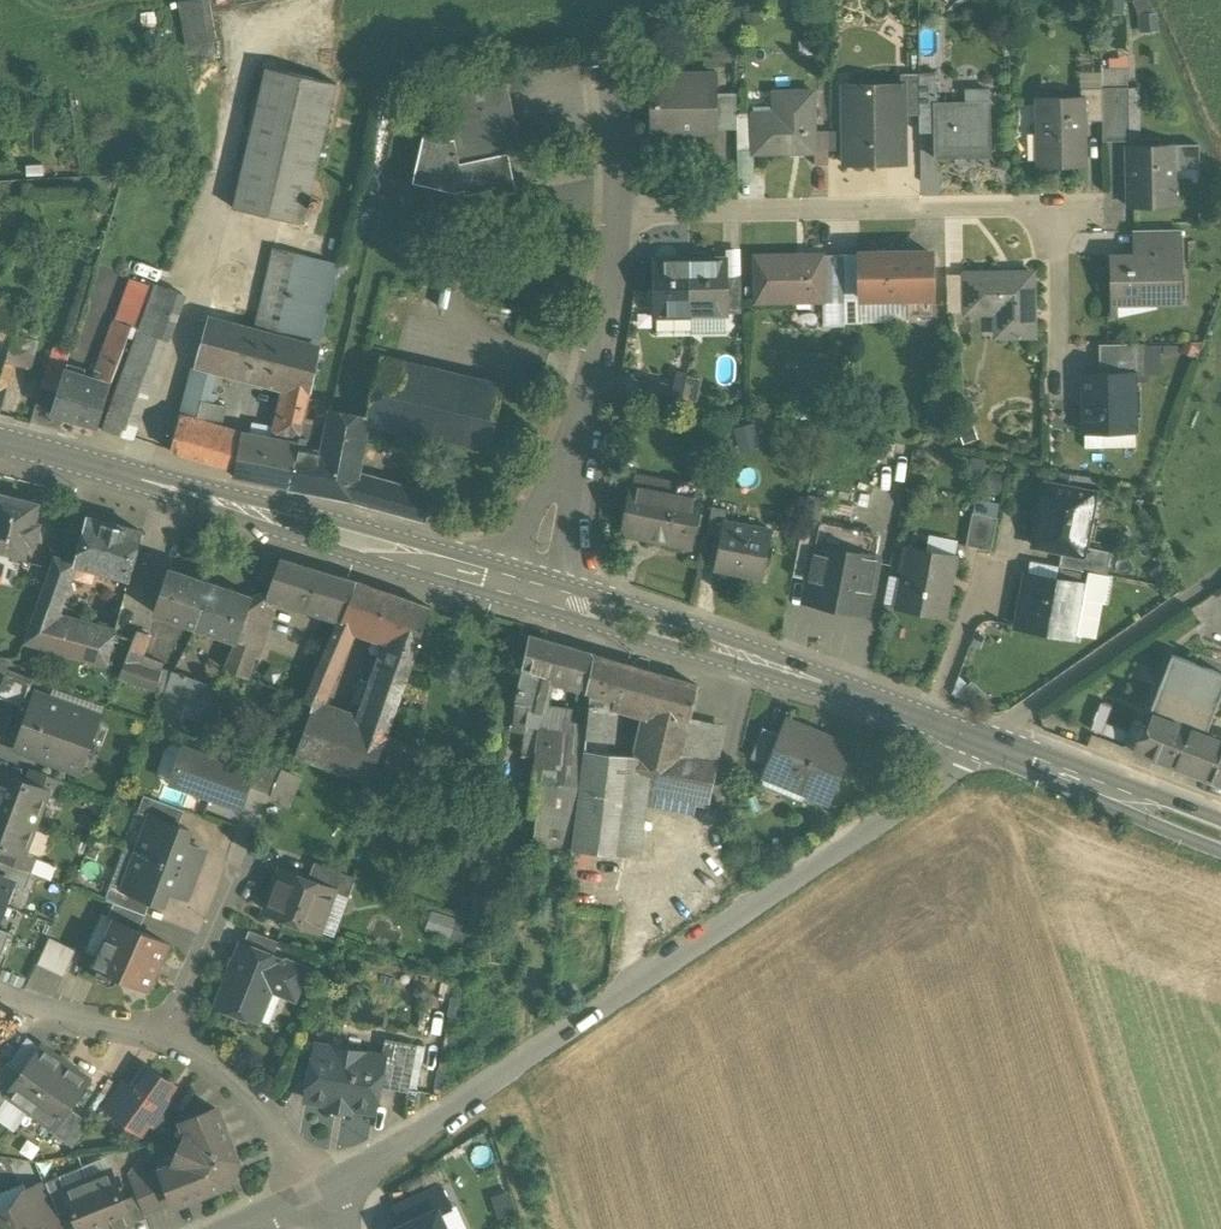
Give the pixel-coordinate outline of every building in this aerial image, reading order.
[(189,58),(212,56),(211,40),(217,39),(213,0),(183,0),(189,58)] [(337,84),(266,67),(232,208),(303,225),(307,210),(310,196),(337,84)] [(1105,84),(1106,71),(1086,70),(1085,83),(1105,84)] [(504,72),(442,85),(453,138),(446,140),(424,135),(413,182),(424,184),(421,198),(451,205),(454,192),(455,192),(466,189),(467,194),(492,189),(493,196),(517,191),(509,153),(521,151),(504,72)] [(713,74),(655,74),(656,131),(713,131),(713,95),(713,74)] [(934,74),(918,74),(918,116),(918,133),(933,133),(934,133),(933,110),(935,110),(935,109),(935,74),(934,74)] [(918,75),(900,76),(901,92),(903,92),(903,116),(918,116),(918,75)] [(1101,120),(1101,88),(1081,89),(1082,98),(1084,98),(1084,120),(1101,120)] [(1130,141),(1129,88),(1101,88),(1101,120),(1102,141),(1130,141)] [(990,157),(989,91),(965,91),(965,108),(935,109),(935,110),(933,110),(934,133),(933,133),(934,158),(990,157)] [(813,92),(789,92),(789,113),(753,114),(754,150),(754,153),(813,152),(814,132),(813,92)] [(903,116),(903,92),(901,92),(864,92),(864,98),(853,99),(854,142),(843,142),(844,165),(904,164),(903,116)] [(736,95),(713,95),(713,131),(737,130),(736,115),(736,95)] [(1084,120),(1084,98),(1082,98),(1038,98),(1039,161),(1085,161),(1084,120)] [(753,114),(736,115),(737,130),(737,151),(754,150),(753,114)] [(828,165),(827,132),(814,132),(813,152),(814,165),(828,165)] [(1175,170),(1174,145),(1127,146),(1128,206),(1175,206),(1175,170)] [(1199,170),(1198,145),(1174,145),(1175,170),(1199,170)] [(324,199),(310,196),(307,210),(320,213),(324,199)] [(1180,230),(1134,230),(1134,256),(1145,256),(1145,244),(1180,244),(1180,230)] [(1145,244),(1145,256),(1134,256),(1112,256),(1113,298),(1113,302),(1181,302),(1180,244),(1145,244)] [(274,247),(259,306),(280,311),(294,252),(274,247)] [(337,263),(294,252),(280,311),(273,337),(316,348),(337,263)] [(909,297),(908,253),(860,254),(861,285),(861,298),(907,297),(909,297)] [(930,253),(908,253),(909,297),(931,296),(930,253)] [(822,300),(821,254),(755,255),(756,301),(822,300)] [(843,254),(827,255),(827,300),(843,300),(843,254)] [(860,254),(843,254),(843,300),(844,321),(861,321),(861,319),(861,298),(861,285),(860,254)] [(726,276),(726,259),(690,260),(690,314),(726,314),(726,276)] [(690,314),(690,260),(655,260),(656,315),(690,314)] [(964,274),(945,275),(946,313),(965,313),(964,274)] [(1033,336),(1033,274),(964,274),(965,313),(995,312),(996,336),(1033,336)] [(135,276),(118,321),(132,327),(138,329),(155,284),(135,276)] [(741,276),(726,276),(726,314),(742,314),(741,276)] [(183,294),(155,284),(138,329),(166,339),(183,294)] [(909,297),(907,297),(907,315),(931,315),(931,296),(909,297)] [(907,297),(861,298),(861,319),(907,319),(907,315),(907,297)] [(280,311),(259,306),(253,331),(273,337),(280,311)] [(0,311),(0,338),(4,339),(17,340),(20,313),(0,311)] [(253,331),(208,319),(196,360),(218,366),(288,385),(310,391),(320,350),(273,337),(253,331)] [(118,321),(98,372),(113,377),(132,327),(118,321)] [(166,339),(138,329),(129,355),(157,365),(166,339)] [(4,339),(0,353),(0,356),(13,362),(24,365),(31,344),(17,340),(4,339)] [(1146,342),(1145,371),(1162,372),(1163,356),(1178,357),(1178,343),(1146,342)] [(1134,344),(1100,345),(1100,374),(1135,374),(1134,344)] [(54,348),(41,387),(57,392),(64,372),(69,353),(54,348)] [(157,365),(129,355),(102,429),(130,439),(157,365)] [(0,356),(0,396),(2,397),(13,362),(0,356)] [(379,359),(365,418),(367,419),(366,422),(387,427),(402,364),(379,359)] [(196,360),(195,360),(186,392),(209,399),(211,393),(218,366),(196,360)] [(501,387),(402,364),(387,427),(423,435),(454,442),(487,450),(501,387)] [(100,383),(64,372),(57,392),(50,414),(96,428),(110,386),(100,383)] [(113,377),(98,372),(96,377),(100,383),(110,386),(113,377)] [(686,374),(676,372),(673,387),(683,389),(686,375),(686,374)] [(1100,374),(1082,375),(1083,431),(1104,431),(1105,430),(1104,426),(1135,426),(1135,374),(1100,374)] [(699,378),(686,375),(683,389),(680,405),(693,408),(699,378)] [(673,387),(650,382),(647,398),(680,405),(683,389),(673,387)] [(310,391),(288,385),(278,431),(301,436),(310,391)] [(209,399),(186,392),(169,450),(235,470),(241,439),(218,432),(201,427),(208,402),(209,399)] [(218,395),(211,393),(209,399),(208,402),(215,404),(218,395)] [(215,404),(208,402),(201,427),(218,432),(225,407),(215,404)] [(365,418),(331,411),(323,453),(315,492),(349,499),(355,477),(366,422),(367,419),(365,418)] [(1135,426),(1104,426),(1105,430),(1104,431),(1104,448),(1136,447),(1135,426)] [(298,447),(241,437),(241,439),(235,470),(233,477),(288,488),(288,487),(298,447)] [(300,437),(298,447),(288,487),(315,492),(323,453),(304,448),(307,438),(300,437)] [(376,506),(382,484),(355,477),(349,499),(376,506)] [(382,484),(376,506),(424,519),(430,497),(382,484)] [(698,498),(633,485),(623,533),(689,546),(698,498)] [(1093,494),(1044,485),(1033,547),(1061,552),(1082,556),(1084,547),(1093,494)] [(0,495),(0,550),(25,556),(29,541),(35,543),(40,524),(33,522),(38,504),(0,495)] [(726,509),(712,506),(707,533),(721,535),(724,521),(726,509)] [(996,518),(972,514),(966,547),(990,551),(996,518)] [(142,532),(86,518),(74,564),(76,565),(130,579),(142,532)] [(820,523),(803,520),(792,576),(809,579),(816,545),(820,523)] [(771,530),(724,521),(721,535),(715,569),(762,578),(771,530)] [(871,533),(820,523),(816,545),(867,554),(871,533)] [(867,554),(816,545),(809,579),(805,601),(866,612),(876,556),(867,554)] [(1110,552),(1084,547),(1082,556),(1061,552),(1058,567),(1087,572),(1105,576),(1110,552)] [(956,558),(908,548),(897,607),(944,616),(956,558)] [(54,557),(40,598),(62,604),(76,565),(74,564),(54,557)] [(340,578),(280,559),(267,595),(274,597),(327,613),(340,578)] [(1087,572),(1058,567),(1056,581),(1084,587),(1087,572)] [(210,583),(168,569),(154,612),(196,626),(210,583)] [(1056,581),(1026,576),(1016,628),(1074,639),(1084,587),(1056,581)] [(357,583),(340,578),(327,613),(343,618),(357,583)] [(253,596),(210,583),(196,626),(238,640),(253,596)] [(343,618),(341,622),(338,621),(320,663),(335,669),(344,648),(346,649),(355,626),(356,626),(370,587),(357,583),(343,618)] [(429,608),(370,587),(356,626),(393,639),(386,659),(409,667),(429,608)] [(253,596),(238,640),(226,669),(248,678),(251,670),(274,597),(267,595),(253,596)] [(62,604),(40,598),(24,643),(49,650),(58,620),(62,604)] [(115,635),(58,620),(49,650),(107,665),(115,635)] [(137,630),(120,676),(132,680),(141,655),(149,634),(137,630)] [(595,655),(531,637),(522,668),(537,673),(566,681),(588,687),(595,655)] [(141,655),(132,680),(154,688),(162,668),(161,668),(163,664),(141,655)] [(7,669),(12,657),(0,656),(0,683),(7,669)] [(661,675),(599,656),(591,692),(613,699),(653,710),(661,675)] [(1172,656),(1164,675),(1198,688),(1219,696),(1220,690),(1220,675),(1172,656)] [(409,667),(386,659),(364,722),(387,731),(409,667)] [(320,663),(304,701),(313,705),(314,702),(320,705),(335,669),(320,663)] [(173,671),(162,668),(154,688),(165,692),(173,671)] [(537,673),(522,668),(515,707),(520,708),(535,711),(540,683),(537,673)] [(7,669),(0,683),(0,697),(24,706),(34,679),(7,669)] [(214,686),(173,671),(165,692),(192,701),(207,706),(214,686)] [(566,681),(537,673),(540,683),(535,711),(520,708),(517,724),(516,729),(526,731),(521,758),(523,758),(524,757),(534,758),(538,721),(553,723),(553,719),(549,714),(543,712),(551,683),(564,687),(566,681)] [(698,685),(661,675),(653,710),(647,739),(650,753),(682,760),(690,721),(698,685)] [(1164,675),(1150,711),(1184,724),(1198,688),(1164,675)] [(1198,688),(1184,724),(1205,732),(1219,696),(1198,688)] [(165,692),(158,712),(183,721),(186,714),(187,715),(192,701),(165,692)] [(613,699),(591,692),(587,727),(587,728),(610,730),(613,699)] [(99,717),(36,695),(17,747),(80,770),(99,717)] [(207,706),(192,701),(187,715),(200,719),(207,706)] [(320,705),(314,702),(313,705),(301,740),(375,766),(385,737),(387,731),(320,705)] [(1129,732),(1105,723),(1112,707),(1101,703),(1090,730),(1125,743),(1129,745),(1133,734),(1129,732)] [(515,707),(510,706),(507,722),(517,724),(520,708),(515,707)] [(1184,724),(1150,711),(1143,728),(1134,751),(1189,772),(1205,732),(1184,724)] [(553,723),(538,721),(534,758),(528,815),(537,816),(533,846),(558,850),(564,755),(572,755),(575,725),(553,723)] [(718,727),(690,721),(682,760),(704,765),(710,766),(718,727)] [(819,738),(783,723),(779,735),(766,766),(761,778),(830,806),(854,747),(821,733),(819,738)] [(572,755),(564,755),(558,850),(573,852),(584,752),(586,740),(587,728),(587,727),(575,725),(572,755)] [(1143,728),(1132,725),(1129,732),(1133,734),(1129,745),(1125,743),(1124,747),(1134,751),(1143,728)] [(610,730),(587,728),(586,740),(609,742),(610,730)] [(779,735),(763,729),(750,759),(766,766),(779,735)] [(1205,732),(1189,772),(1220,785),(1220,738),(1205,732)] [(375,766),(370,781),(397,791),(412,747),(385,737),(375,766)] [(375,766),(301,740),(295,756),(369,782),(370,781),(375,766)] [(609,742),(586,740),(584,752),(607,754),(609,742)] [(251,772),(184,748),(172,782),(240,806),(247,786),(252,773),(251,772)] [(607,754),(584,752),(573,852),(624,858),(632,782),(635,757),(607,754)] [(650,753),(635,757),(632,782),(646,784),(650,753)] [(682,760),(650,753),(646,784),(648,785),(699,795),(704,765),(682,760)] [(283,768),(256,759),(251,772),(252,773),(247,786),(271,795),(283,768)] [(710,766),(704,765),(699,795),(708,797),(713,767),(710,766)] [(62,780),(34,770),(29,783),(48,790),(48,792),(57,796),(62,780)] [(0,772),(0,773),(0,809),(36,823),(48,792),(48,790),(29,783),(0,772)] [(699,795),(648,785),(644,803),(695,813),(699,795)] [(184,811),(144,796),(138,812),(150,817),(151,816),(179,826),(184,811)] [(0,809),(0,844),(5,846),(24,853),(25,852),(36,823),(0,809)] [(179,826),(151,816),(150,817),(137,852),(195,874),(204,851),(185,844),(190,830),(179,826)] [(5,846),(0,859),(0,860),(28,871),(34,855),(25,852),(24,853),(5,846)] [(195,874),(137,852),(124,888),(123,889),(151,899),(163,904),(167,890),(186,898),(195,874)] [(27,888),(33,873),(28,871),(0,860),(0,877),(14,882),(27,888)] [(357,878),(316,863),(309,881),(336,891),(335,892),(349,898),(357,878)] [(309,881),(281,870),(280,873),(275,875),(271,887),(273,892),(266,912),(320,932),(335,892),(336,891),(309,881)] [(5,904),(14,882),(0,877),(0,902),(5,904)] [(151,899),(123,889),(124,888),(111,883),(105,900),(114,903),(146,915),(151,899)] [(146,915),(114,903),(107,918),(115,922),(116,920),(139,931),(146,915)] [(139,931),(116,920),(115,922),(96,965),(148,988),(167,943),(139,931)] [(2,956),(10,932),(0,929),(0,955),(2,956)] [(278,941),(249,930),(244,943),(273,955),(278,941)] [(76,951),(49,938),(37,964),(64,976),(76,951)] [(244,943),(242,943),(216,1006),(259,1023),(272,989),(288,996),(299,991),(305,976),(300,966),(273,955),(244,943)] [(418,1045),(385,1039),(382,1058),(384,1058),(379,1087),(409,1093),(418,1045)] [(382,1058),(316,1046),(306,1099),(332,1104),(332,1102),(349,1104),(348,1107),(375,1111),(379,1087),(384,1058),(382,1058)] [(22,1073),(8,1094),(9,1095),(29,1109),(63,1062),(41,1047),(22,1073)] [(88,1080),(63,1062),(29,1109),(54,1127),(55,1127),(69,1108),(88,1080)] [(0,1079),(0,1097),(4,1101),(9,1095),(8,1094),(22,1073),(10,1065),(0,1079)] [(131,1091),(117,1111),(119,1112),(143,1129),(147,1122),(164,1099),(173,1086),(148,1067),(131,1091)] [(120,1083),(101,1108),(115,1118),(119,1112),(117,1111),(131,1091),(120,1083)] [(164,1099),(147,1122),(159,1130),(176,1107),(164,1099)] [(69,1108),(55,1127),(54,1127),(51,1131),(66,1142),(83,1118),(69,1108)] [(215,1109),(182,1123),(189,1140),(184,1142),(176,1162),(178,1167),(162,1173),(173,1202),(175,1205),(221,1187),(225,1177),(230,1180),(235,1166),(230,1164),(233,1156),(215,1109)] [(139,1159),(128,1174),(132,1185),(147,1179),(139,1159)] [(112,1172),(88,1181),(107,1228),(118,1228),(132,1223),(123,1201),(112,1172)] [(147,1179),(132,1185),(136,1195),(144,1214),(173,1202),(162,1173),(147,1179)] [(60,1177),(46,1183),(47,1184),(59,1215),(72,1210),(65,1191),(65,1190),(60,1177)] [(88,1181),(65,1190),(65,1191),(72,1210),(80,1228),(107,1228),(88,1181)] [(47,1184),(28,1192),(32,1201),(34,1201),(43,1225),(60,1219),(59,1215),(47,1184)] [(398,1207),(406,1225),(438,1211),(450,1205),(442,1186),(398,1207)] [(136,1195),(123,1201),(132,1223),(146,1218),(144,1214),(136,1195)] [(0,1214),(0,1228),(45,1228),(43,1225),(34,1201),(32,1201),(0,1214)] [(438,1211),(406,1225),(399,1228),(447,1228),(438,1211)]
